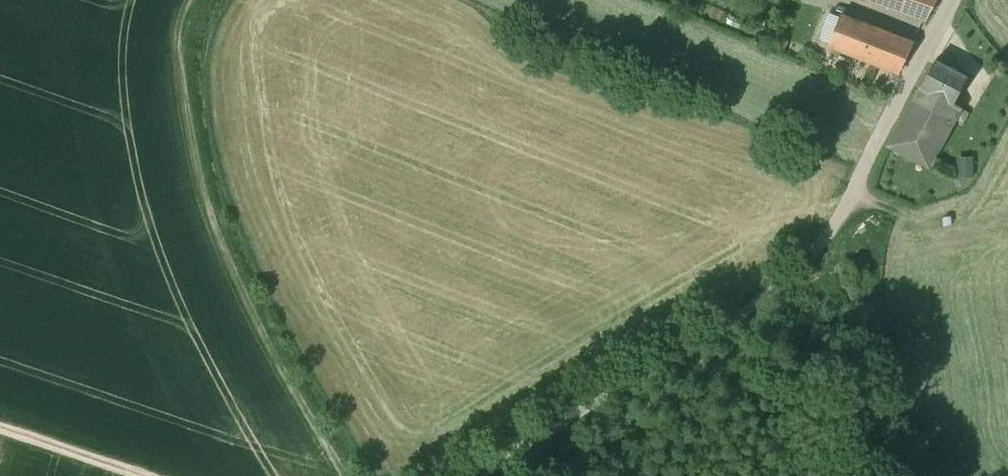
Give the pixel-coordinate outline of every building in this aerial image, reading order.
[(926,19),(936,0),(874,0),(926,19)] [(872,28),(839,16),(829,43),(861,56),(872,28)] [(913,44),(872,28),(861,56),(899,71),(913,44)] [(966,76),(935,60),(921,87),(952,103),(953,102),(966,76)] [(952,103),(921,87),(890,145),(928,165),(959,105),(953,102),(952,103)] [(959,155),(960,172),(971,172),(970,154),(959,155)]
